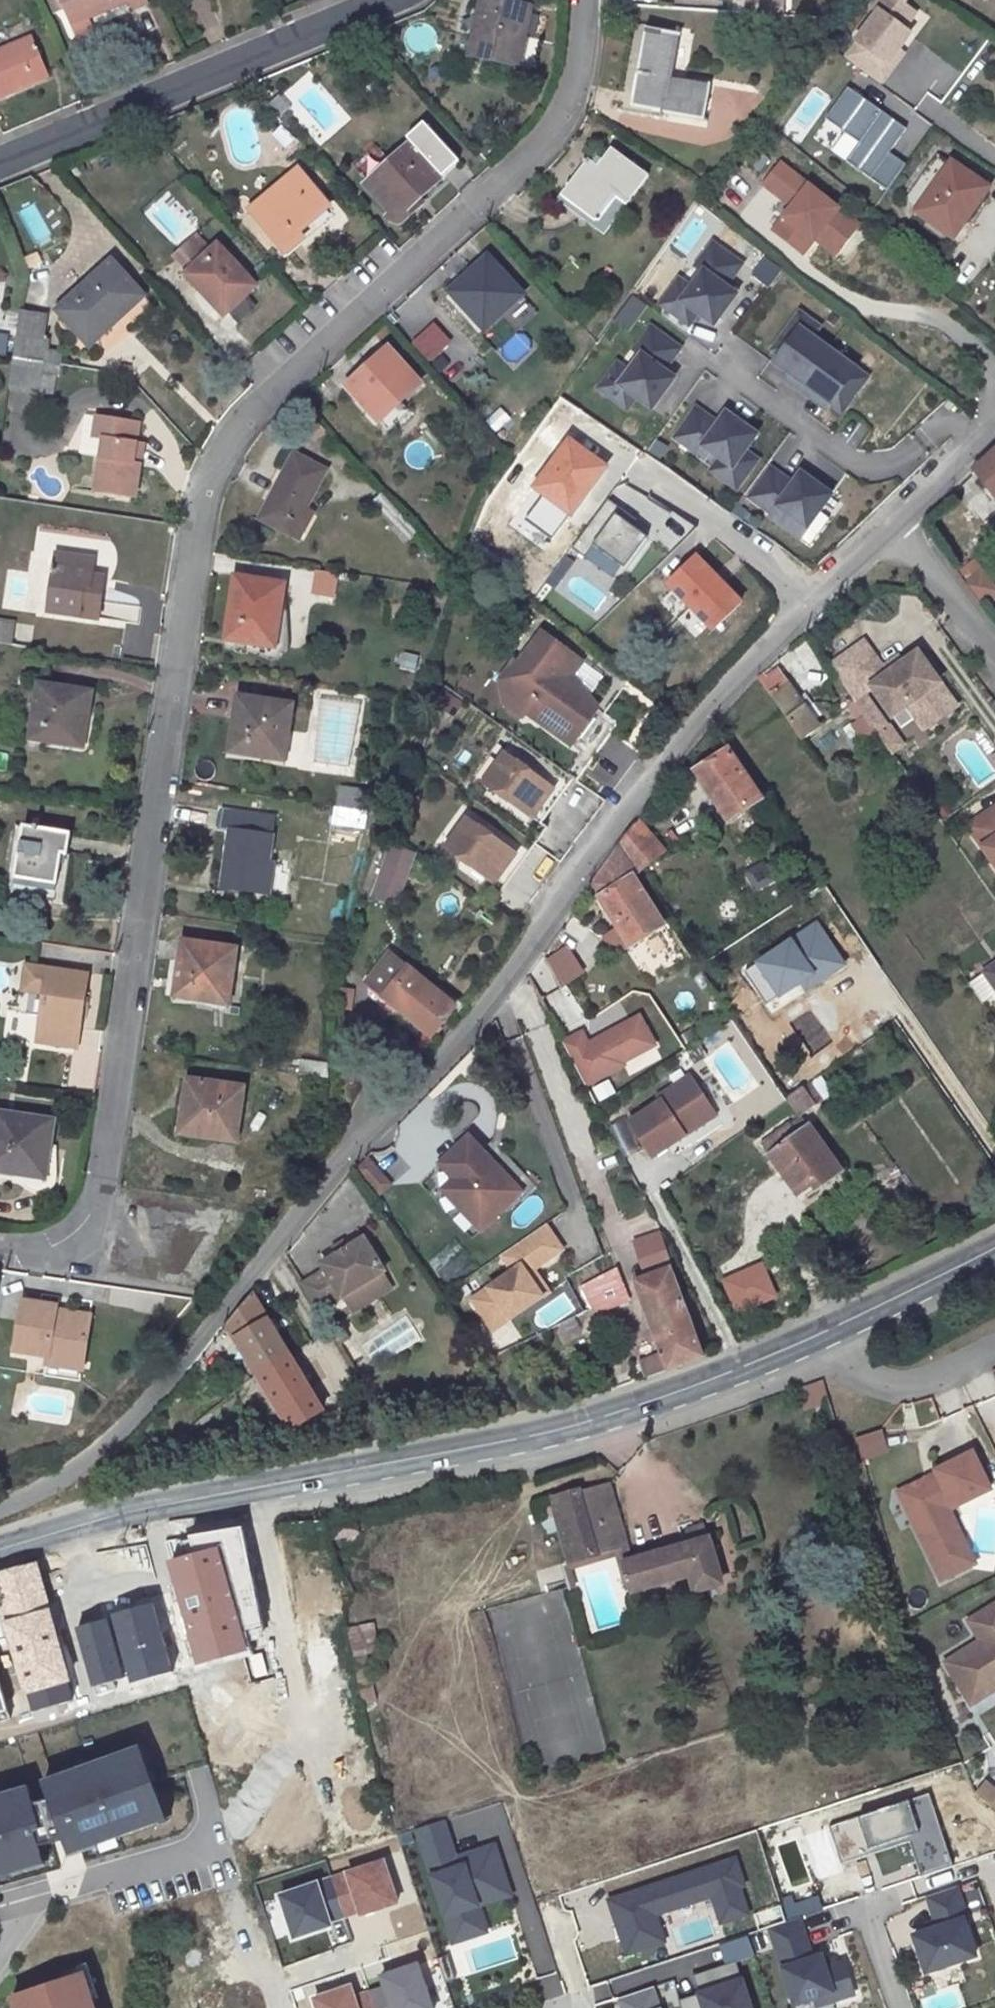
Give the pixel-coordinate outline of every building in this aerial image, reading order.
[(147,3),(146,0),(60,0),(70,24),(126,0),(130,10),(147,3)] [(468,56),(520,69),(527,38),(524,37),(532,7),(504,0),(480,0),(468,56)] [(803,0),(777,0),(776,12),(802,13),(803,0)] [(899,4),(893,0),(889,0),(882,10),(889,17),(899,4)] [(404,40),(422,51),(432,33),(414,23),(404,40)] [(651,112),(661,114),(703,121),(709,88),(668,80),(676,34),(649,30),(640,74),(637,73),(631,98),(653,102),(651,112)] [(48,75),(31,35),(0,48),(0,95),(48,75)] [(905,162),(890,152),(908,127),(847,86),(811,138),(887,189),(905,162)] [(630,108),(651,112),(653,102),(631,98),(630,108)] [(276,126),(267,139),(282,149),(291,137),(276,126)] [(429,127),(366,184),(391,211),(412,192),(417,198),(459,160),(429,127)] [(610,149),(600,162),(597,168),(590,163),(586,160),(560,195),(594,220),(613,195),(626,204),(647,175),(610,149)] [(952,237),(984,193),(988,188),(951,161),(949,163),(936,153),(903,199),(916,208),(915,210),(952,237)] [(594,158),(590,163),(597,168),(600,162),(594,158)] [(858,225),(780,164),(764,185),(792,207),(772,231),(802,254),(814,239),(821,230),(841,246),(858,225)] [(249,208),(284,250),(301,235),(297,230),(328,203),(298,168),(249,208)] [(396,217),(417,198),(412,192),(391,211),(396,217)] [(557,200),(580,217),(603,234),(626,204),(613,195),(594,220),(560,195),(557,200)] [(34,203),(19,211),(34,242),(49,235),(34,203)] [(821,230),(814,239),(834,254),(841,246),(821,230)] [(681,231),(589,362),(610,377),(704,246),(681,231)] [(184,273),(214,305),(219,301),(228,311),(256,285),(216,243),(184,273)] [(454,296),(483,328),(520,295),(486,257),(462,279),(467,284),(454,296)] [(113,314),(118,320),(144,296),(112,260),(57,310),(84,340),(113,314)] [(449,291),(454,296),(467,284),(462,279),(449,291)] [(219,301),(214,305),(223,315),(228,311),(219,301)] [(41,361),(55,363),(59,364),(60,354),(46,351),(48,339),(42,338),(45,314),(19,311),(13,357),(41,361)] [(113,314),(84,340),(90,346),(118,320),(113,314)] [(412,342),(429,361),(451,342),(434,322),(412,342)] [(844,415),(872,371),(797,323),(768,367),(844,415)] [(8,333),(0,332),(0,351),(6,352),(8,333)] [(386,348),(345,385),(378,420),(419,383),(386,348)] [(13,357),(8,387),(37,392),(41,361),(13,357)] [(55,363),(41,361),(37,392),(51,393),(55,363)] [(706,421),(721,400),(707,390),(692,412),(706,421)] [(102,438),(95,491),(134,496),(139,464),(131,463),(135,442),(137,422),(95,416),(92,437),(102,438)] [(781,493),(814,445),(783,423),(749,471),(781,493)] [(582,497),(604,466),(568,440),(539,480),(547,487),(542,494),(564,509),(577,493),(582,497)] [(131,463),(139,464),(142,443),(135,442),(131,463)] [(974,469),(994,496),(994,450),(974,469)] [(290,535),(304,508),(324,470),(293,452),(258,518),(290,535)] [(749,471),(744,478),(776,500),(781,493),(749,471)] [(533,488),(542,494),(547,487),(539,480),(533,488)] [(623,575),(649,525),(669,535),(679,516),(614,483),(578,552),(623,575)] [(570,514),(582,497),(577,493),(564,509),(570,514)] [(312,512),(304,508),(290,535),(297,539),(312,512)] [(712,631),(745,599),(696,550),(663,582),(712,631)] [(55,554),(55,558),(48,611),(97,618),(101,588),(90,586),(91,576),(94,559),(55,554)] [(977,601),(994,589),(994,584),(983,566),(962,580),(977,601)] [(315,568),(311,594),(335,597),(339,572),(315,568)] [(91,576),(90,586),(101,588),(103,578),(91,576)] [(272,646),(278,609),(282,585),(234,577),(225,639),(244,642),(272,646)] [(677,619),(693,634),(704,623),(688,608),(677,619)] [(243,648),(278,654),(284,610),(278,609),(272,646),(244,642),(243,648)] [(30,642),(32,625),(15,623),(13,640),(30,642)] [(917,716),(946,695),(915,652),(900,663),(885,674),(880,667),(861,642),(828,665),(852,699),(869,686),(891,716),(907,704),(917,716)] [(571,675),(582,661),(572,654),(555,677),(598,708),(571,675)] [(895,656),(880,667),(885,674),(900,663),(895,656)] [(519,666),(512,661),(499,679),(505,701),(522,714),(525,710),(527,707),(514,697),(509,679),(519,666)] [(757,677),(800,739),(818,727),(784,682),(786,680),(777,668),(765,677),(762,673),(757,677)] [(52,733),(79,737),(82,714),(86,715),(91,691),(38,684),(30,738),(50,741),(52,733)] [(917,716),(924,727),(954,705),(946,695),(917,716)] [(276,759),(280,728),(288,729),(291,704),(236,697),(228,752),(276,759)] [(851,724),(863,741),(876,732),(853,700),(846,705),(856,720),(851,724)] [(82,714),(79,737),(52,733),(50,741),(82,746),(86,715),(82,714)] [(694,771),(727,820),(761,798),(728,748),(694,771)] [(504,753),(484,780),(526,812),(546,784),(504,753)] [(526,812),(540,822),(560,795),(546,784),(526,812)] [(365,811),(368,791),(344,787),(341,808),(365,811)] [(334,807),(332,824),(363,828),(365,811),(341,808),(334,807)] [(967,826),(994,867),(994,807),(967,826)] [(220,810),(217,830),(229,831),(221,887),(256,892),(260,862),(267,863),(274,818),(220,810)] [(466,818),(446,845),(488,876),(508,848),(466,818)] [(638,819),(633,825),(659,855),(665,851),(638,819)] [(23,825),(15,877),(56,883),(60,852),(68,853),(70,832),(23,825)] [(620,842),(639,871),(659,855),(633,825),(620,842)] [(645,880),(639,871),(620,842),(592,884),(599,895),(598,895),(630,946),(664,925),(639,885),(645,880)] [(387,846),(371,884),(387,891),(403,853),(387,846)] [(488,876),(503,886),(523,859),(508,848),(488,876)] [(763,859),(742,870),(755,893),(776,881),(763,859)] [(268,893),(272,863),(267,863),(260,862),(256,892),(268,893)] [(231,975),(235,949),(182,941),(173,996),(220,1003),(224,974),(231,975)] [(567,947),(547,958),(562,986),(583,975),(567,947)] [(455,1006),(430,986),(418,975),(399,960),(389,951),(365,980),(429,1036),(455,1006)] [(46,968),(36,1040),(73,1046),(75,1026),(79,1026),(86,975),(46,968)] [(423,969),(418,975),(430,986),(436,980),(423,969)] [(968,983),(982,1002),(994,993),(981,974),(968,983)] [(562,986),(542,996),(560,1033),(581,1024),(562,986)] [(340,988),(338,1007),(349,1009),(351,990),(340,988)] [(581,1031),(563,1041),(589,1087),(662,1046),(641,1009),(586,1040),(581,1031)] [(301,1059),(298,1074),(328,1079),(328,1063),(301,1059)] [(680,1092),(697,1081),(691,1073),(675,1084),(680,1092)] [(235,1139),(242,1087),(186,1080),(178,1131),(235,1139)] [(662,1098),(631,1119),(653,1154),(686,1132),(683,1128),(692,1123),(694,1127),(716,1112),(697,1081),(680,1092),(675,1084),(660,1094),(662,1098)] [(786,1098),(798,1116),(815,1103),(802,1087),(786,1098)] [(23,1173),(43,1177),(52,1120),(0,1113),(0,1170),(23,1173)] [(799,1121),(791,1127),(796,1133),(804,1128),(799,1121)] [(796,1133),(791,1127),(788,1122),(770,1135),(778,1147),(768,1154),(797,1195),(815,1182),(813,1178),(835,1162),(809,1125),(796,1133)] [(683,1128),(686,1132),(694,1127),(692,1123),(683,1128)] [(496,1168),(466,1135),(436,1160),(450,1176),(462,1191),(451,1201),(474,1228),(517,1192),(506,1179),(501,1183),(495,1176),(496,1168)] [(23,1173),(22,1181),(48,1184),(54,1146),(48,1145),(43,1177),(23,1173)] [(358,1169),(381,1191),(391,1182),(367,1159),(358,1169)] [(818,1187),(842,1170),(835,1162),(813,1178),(815,1182),(818,1187)] [(501,1183),(506,1179),(496,1168),(495,1176),(501,1183)] [(450,1176),(438,1187),(451,1201),(462,1191),(450,1176)] [(543,1223),(500,1253),(512,1270),(472,1299),(486,1319),(502,1308),(509,1317),(541,1294),(525,1272),(531,1268),(560,1247),(543,1223)] [(661,1230),(633,1238),(641,1263),(669,1255),(661,1230)] [(325,1269),(302,1282),(319,1310),(384,1270),(363,1237),(321,1262),(325,1269)] [(703,1355),(669,1266),(645,1275),(642,1268),(631,1273),(660,1352),(640,1360),(646,1376),(703,1355)] [(580,1286),(583,1293),(602,1282),(618,1275),(615,1267),(602,1273),(580,1286)] [(531,1268),(525,1272),(541,1294),(547,1290),(531,1268)] [(602,1282),(583,1293),(590,1308),(605,1309),(628,1300),(618,1275),(602,1282)] [(323,1408),(252,1291),(225,1324),(288,1428),(323,1408)] [(14,1351),(47,1356),(82,1361),(87,1325),(54,1319),(55,1311),(55,1308),(22,1302),(14,1351)] [(509,1317),(502,1308),(486,1319),(493,1329),(509,1317)] [(54,1319),(87,1325),(88,1316),(55,1311),(54,1319)] [(493,1331),(501,1346),(517,1337),(509,1323),(493,1331)] [(82,1361),(47,1356),(45,1364),(81,1370),(82,1361)] [(802,1410),(828,1402),(821,1380),(795,1388),(802,1410)] [(920,1424),(936,1419),(930,1398),(914,1403),(920,1424)] [(880,1430),(855,1438),(861,1458),(886,1450),(880,1430)] [(898,1492),(914,1525),(940,1580),(965,1568),(939,1514),(949,1509),(990,1489),(972,1452),(935,1470),(937,1473),(938,1476),(928,1480),(927,1478),(898,1492)] [(550,1498),(568,1562),(619,1547),(632,1590),(690,1574),(694,1591),(721,1583),(703,1524),(684,1529),(688,1544),(631,1559),(608,1482),(550,1498)] [(975,1563),(949,1509),(939,1514),(965,1568),(975,1563)] [(0,1574),(0,1605),(5,1623),(40,1613),(37,1601),(45,1598),(35,1564),(0,1574)] [(37,1601),(40,1613),(48,1611),(45,1598),(37,1601)] [(968,1621),(980,1640),(945,1662),(965,1694),(994,1676),(994,1605),(968,1621)] [(40,1613),(5,1623),(24,1690),(67,1677),(48,1611),(40,1613)] [(994,1689),(994,1676),(965,1694),(971,1704),(994,1689)] [(141,1744),(44,1779),(71,1855),(168,1820),(141,1744)] [(973,1794),(994,1811),(994,1787),(985,1779),(973,1794)] [(0,1794),(0,1875),(49,1862),(29,1787),(0,1794)] [(931,1795),(832,1825),(844,1864),(913,1843),(922,1874),(952,1865),(931,1795)] [(453,1840),(423,1850),(454,1942),(486,1931),(478,1907),(512,1896),(494,1843),(458,1856),(453,1840)] [(966,1918),(953,1886),(925,1895),(936,1927),(911,1935),(924,1971),(974,1954),(962,1919),(966,1918)] [(829,1910),(810,1917),(819,1940),(838,1932),(829,1910)] [(772,1927),(796,2001),(817,1994),(821,2007),(824,2007),(858,1997),(844,1954),(829,1959),(825,1947),(816,1950),(805,1917),(772,1927)] [(719,1948),(726,1964),(750,1954),(743,1938),(719,1948)] [(87,1967),(8,1992),(13,2007),(100,2007),(87,1967)] [(696,1988),(704,2007),(754,2007),(741,1972),(696,1988)] [(673,1981),(655,1985),(661,2007),(678,2002),(673,1981)] [(617,2001),(619,2007),(659,2007),(652,1988),(617,2001)]
